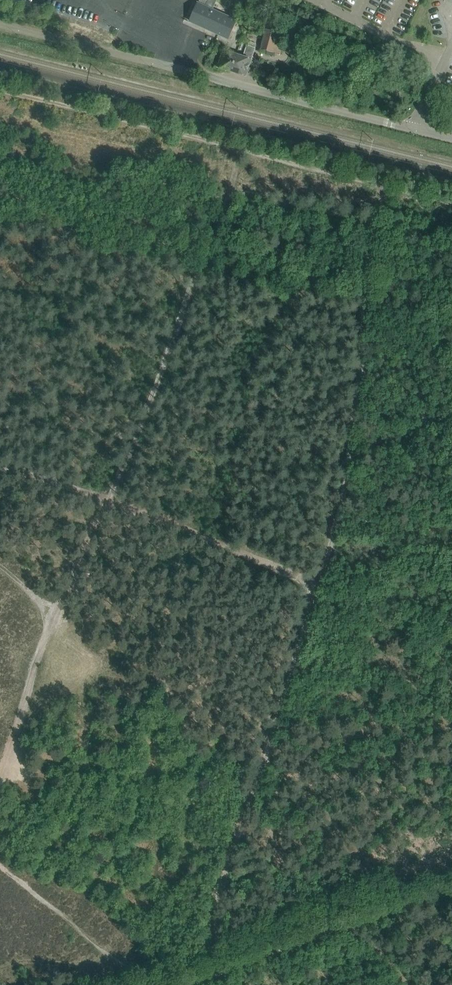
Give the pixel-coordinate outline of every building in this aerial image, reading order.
[(199,4),(198,3),(198,4),(194,11),(194,13),(190,21),(215,33),(217,33),(229,39),(237,21),(236,20),(229,17),(212,10),(216,2),(216,0),(215,0),(201,0),(199,4)] [(268,23),(265,36),(274,39),(278,40),(281,26),(268,23)] [(274,39),(265,36),(261,49),(267,51),(266,54),(273,56),(277,42),(278,40),(274,39)] [(237,54),(231,71),(246,76),(256,48),(247,45),(243,56),(237,54)] [(219,67),(231,71),(237,54),(224,50),(219,67)]
